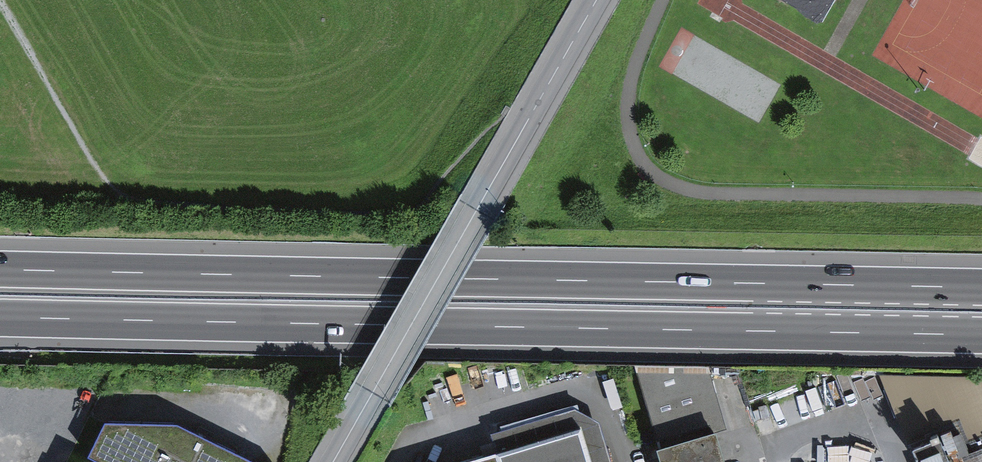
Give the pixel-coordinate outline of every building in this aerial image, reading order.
[(645,366),(677,461),(737,461),(723,418),(735,415),(719,366),(645,366)] [(894,368),(935,461),(981,461),(981,368),(894,368)] [(95,450),(119,461),(272,461),(183,418),(109,416),(95,450)] [(584,424),(441,461),(595,461),(584,424)]
